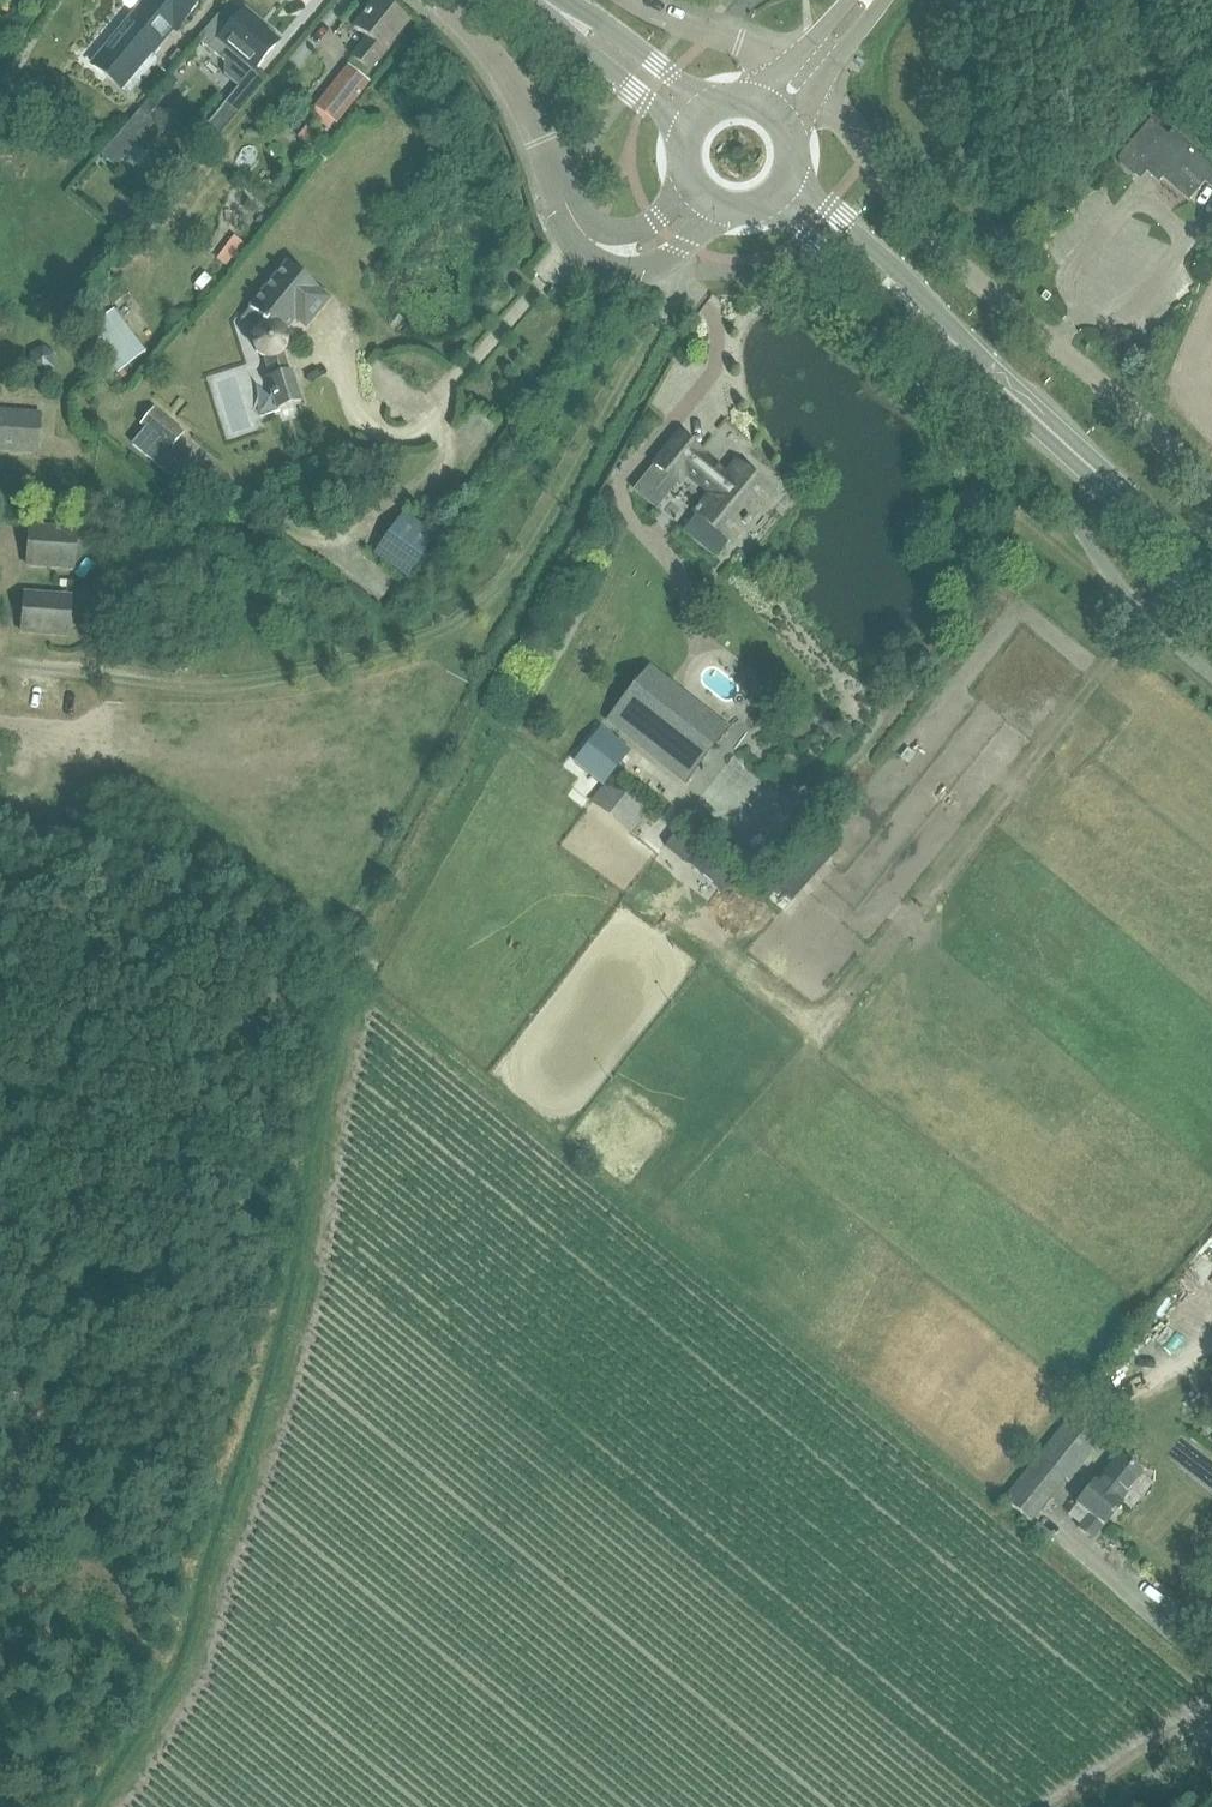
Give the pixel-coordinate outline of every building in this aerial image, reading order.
[(93,65),(129,95),(157,62),(150,57),(174,29),(176,31),(202,0),(147,0),(93,65)] [(353,59),(368,71),(407,23),(378,0),(368,13),(367,12),(364,15),(365,16),(355,29),(368,40),(353,59)] [(208,28),(198,39),(225,63),(225,76),(239,88),(245,80),(246,81),(255,71),(280,42),(259,24),(260,22),(245,9),(236,19),(224,9),(208,28)] [(322,97),(314,107),(337,125),(344,115),(369,84),(346,66),(322,97)] [(234,120),(221,109),(202,131),(215,142),(234,120)] [(1191,172),(1203,159),(1171,132),(1167,136),(1150,121),(1119,156),(1119,157),(1118,158),(1118,159),(1118,160),(1118,161),(1118,163),(1118,164),(1119,165),(1120,166),(1133,177),(1141,168),(1158,183),(1162,179),(1189,201),(1204,183),(1191,172)] [(125,158),(110,145),(100,156),(116,169),(125,158)] [(331,155),(321,148),(315,156),(325,163),(331,155)] [(225,266),(243,241),(231,232),(212,257),(225,266)] [(288,339),(284,333),(296,320),(306,328),(331,298),(287,262),(250,308),(251,309),(242,320),(255,331),(253,335),(252,341),(252,347),(255,355),(260,360),(265,362),(270,378),(267,378),(276,412),(303,404),(293,372),(290,373),(283,357),(285,355),(287,350),(289,344),(288,339)] [(115,311),(87,331),(119,375),(147,354),(115,311)] [(44,346),(30,353),(29,368),(42,376),(55,370),(56,355),(44,346)] [(139,426),(144,431),(132,446),(169,477),(185,457),(173,447),(184,433),(153,408),(139,426)] [(37,455),(40,414),(0,411),(0,452),(37,455)] [(657,507),(667,495),(685,474),(711,495),(696,514),(731,541),(767,497),(754,487),(759,482),(737,463),(727,475),(701,454),(702,453),(680,435),(635,489),(657,507)] [(401,515),(373,554),(407,578),(435,539),(401,515)] [(28,526),(25,569),(74,573),(78,529),(28,526)] [(24,592),(20,636),(69,639),(72,596),(24,592)] [(729,727),(649,664),(605,721),(685,784),(729,727)] [(602,730),(575,764),(602,785),(629,751),(602,730)] [(643,821),(636,841),(660,850),(668,829),(643,821)] [(814,863),(832,841),(822,833),(804,855),(814,863)] [(673,836),(665,846),(701,875),(710,864),(673,836)] [(721,892),(731,880),(710,864),(701,875),(721,892)] [(779,907),(805,882),(796,872),(770,897),(779,907)] [(1106,1368),(1093,1385),(1101,1391),(1114,1374),(1106,1368)] [(1004,1500),(1031,1522),(1065,1479),(1069,1482),(1105,1437),(1075,1412),(1004,1500)] [(1078,1528),(1093,1539),(1103,1525),(1104,1526),(1121,1503),(1119,1501),(1141,1473),(1119,1455),(1096,1484),(1094,1482),(1076,1504),(1089,1514),(1078,1528)]
